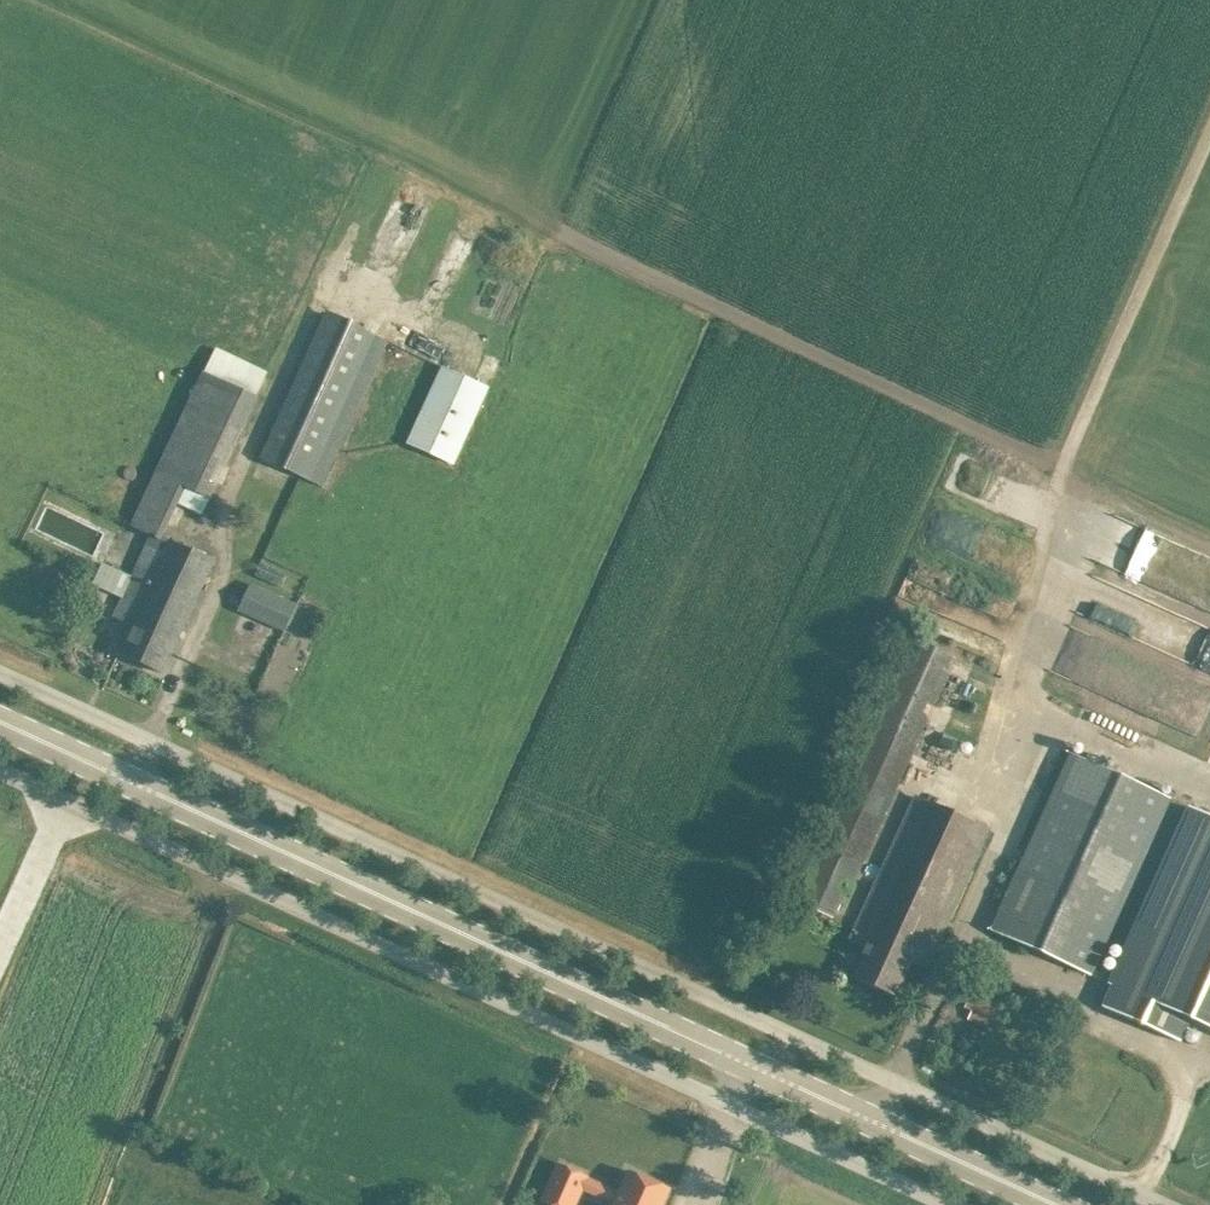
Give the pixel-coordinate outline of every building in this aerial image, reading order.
[(259,457),(323,486),(389,342),(371,335),(323,313),(259,457)] [(405,443),(453,465),(488,389),(439,367),(405,443)] [(149,536),(123,593),(113,615),(130,624),(117,652),(161,672),(213,560),(158,535),(181,486),(206,499),(255,394),(203,370),(147,488),(129,527),(149,536)] [(261,561),(255,575),(281,587),(287,573),(261,561)] [(237,609),(285,631),(297,606),(249,583),(237,609)] [(870,733),(807,872),(794,901),(834,919),(847,890),(848,891),(911,751),(954,657),(912,639),(870,733)] [(990,931),(1090,976),(1091,976),(1169,800),(1068,755),(990,931)] [(926,968),(966,878),(989,830),(914,796),(892,844),(863,909),(851,935),(868,942),(852,977),(894,996),(910,961),(926,968)] [(1179,1041),(1189,1019),(1209,1029),(1209,816),(1191,807),(1102,1006),(1179,1041)] [(964,1006),(990,1018),(997,1003),(971,991),(964,1006)] [(557,1163),(547,1187),(548,1187),(577,1200),(578,1200),(583,1189),(587,1179),(588,1178),(588,1177),(557,1163)] [(613,1204),(663,1204),(670,1188),(628,1170),(619,1191),(614,1203),(613,1204)]
